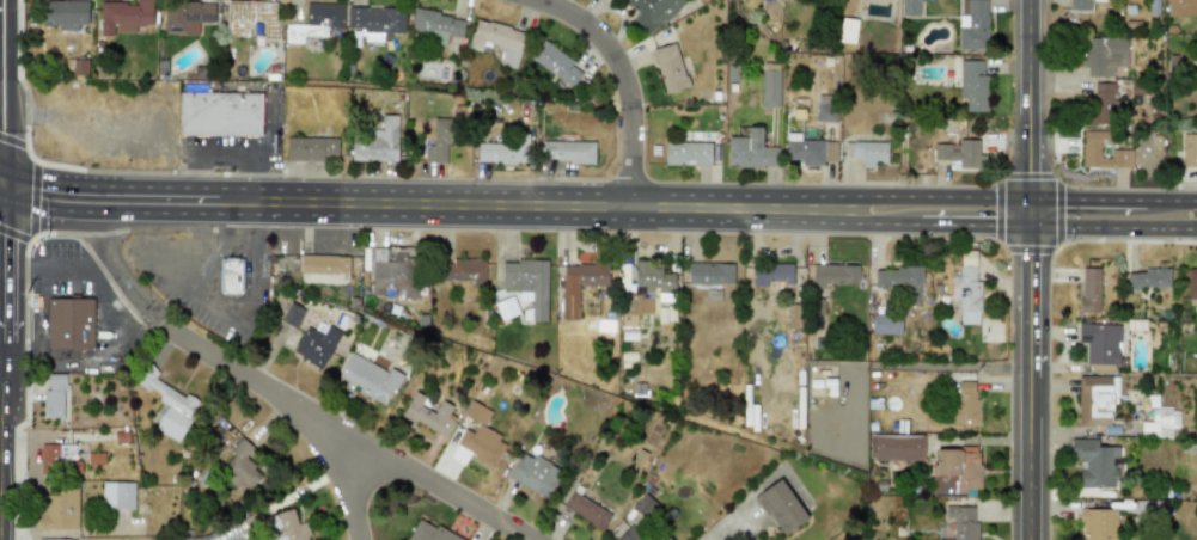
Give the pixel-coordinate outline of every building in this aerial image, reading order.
[(136,3),(100,2),(100,35),(115,35),(115,33),(135,33),(135,26),(152,26),(152,0),(136,0),(136,3)] [(653,0),(625,0),(638,13),(632,19),(648,36),(687,0),(656,0),(654,2),(653,0)] [(900,15),(920,16),(920,12),(954,13),(954,0),(901,0),(900,15)] [(959,49),(987,49),(987,0),(959,0),(959,49)] [(1069,10),(1090,11),(1090,2),(1105,2),(1105,0),(1070,0),(1069,10)] [(1168,17),(1196,16),(1196,0),(1168,0),(1168,17)] [(87,2),(42,1),(42,26),(58,26),(58,31),(78,31),(78,25),(87,25),(87,2)] [(278,2),(228,1),(226,37),(251,38),(251,23),(264,23),(263,39),(277,40),(278,2)] [(198,34),(199,23),(215,23),(215,3),(164,2),(164,34),(198,34)] [(305,27),(342,28),(343,4),(306,3),(305,27)] [(382,33),(404,33),(404,8),(347,8),(347,28),(364,28),(364,43),(382,42),(382,33)] [(411,30),(424,32),(422,41),(446,45),(447,36),(462,38),(465,18),(414,10),(411,30)] [(469,48),(481,51),(483,42),(504,47),(499,66),(515,70),(524,31),(476,19),(469,48)] [(305,25),(286,25),(285,42),(305,43),(305,25)] [(1084,77),(1114,77),(1114,67),(1127,66),(1126,38),(1084,39),(1084,77)] [(530,59),(572,88),(584,70),(542,41),(530,59)] [(688,87),(675,43),(652,49),(665,94),(688,87)] [(985,60),(959,60),(959,97),(965,97),(965,112),(986,112),(985,60)] [(1110,125),(1112,83),(1091,82),(1089,124),(1110,125)] [(180,136),(261,137),(262,93),(180,92),(180,136)] [(398,116),(381,115),(381,130),(351,130),(351,161),(397,162),(398,116)] [(433,146),(424,145),(424,162),(450,162),(451,119),(433,118),(433,146)] [(778,147),(762,147),(762,127),(748,128),(748,137),(728,137),(728,167),(778,167),(778,147)] [(1082,131),(1082,167),(1132,168),(1133,150),(1111,150),(1110,158),(1101,158),(1101,143),(1108,143),(1108,131),(1082,131)] [(477,143),(478,163),(528,163),(528,134),(509,134),(509,143),(477,143)] [(802,166),(823,167),(824,161),(836,161),(837,142),(800,141),(800,134),(787,134),(786,159),(802,159),(802,166)] [(1196,168),(1196,134),(1182,134),(1182,168),(1196,168)] [(286,160),(337,161),(338,139),(287,138),(286,160)] [(979,139),(957,140),(957,144),(942,144),(942,161),(949,161),(949,169),(982,168),(981,153),(979,153),(979,139)] [(542,162),(594,163),(594,142),(542,141),(542,162)] [(861,159),(861,165),(887,166),(887,142),(844,141),(844,159),(861,159)] [(711,165),(712,143),(665,142),(665,165),(711,165)] [(371,295),(416,296),(417,256),(387,254),(387,248),(372,248),(371,295)] [(300,272),(348,274),(348,256),(300,254),(300,272)] [(219,293),(243,294),(243,258),(219,257),(219,293)] [(484,260),(442,259),(441,281),(483,282),(484,260)] [(501,260),(501,288),(518,289),(518,301),(531,301),(531,320),(545,320),(546,260),(501,260)] [(673,274),(660,274),(660,262),(635,262),(635,271),(627,271),(627,287),(658,287),(658,292),(673,292),(673,274)] [(688,262),(686,283),(733,286),(733,263),(688,262)] [(561,319),(578,320),(578,286),(606,286),(607,264),(562,263),(561,319)] [(752,287),(765,287),(765,282),(792,282),(792,263),(752,263),(752,287)] [(857,264),(812,264),(812,287),(825,287),(825,283),(857,283),(857,264)] [(920,266),(873,268),(874,289),(905,289),(905,302),(921,302),(920,266)] [(979,281),(975,281),(975,266),(958,266),(958,276),(951,275),(951,299),(959,299),(958,324),(978,324),(979,281)] [(1081,312),(1099,312),(1099,268),(1080,268),(1081,312)] [(1125,270),(1126,288),(1169,287),(1168,269),(1125,270)] [(1187,269),(1196,269),(1196,297),(1187,297),(1187,269)] [(500,320),(518,313),(512,295),(494,302),(500,320)] [(622,326),(635,327),(636,314),(652,314),(652,296),(622,295),(622,326)] [(48,297),(47,348),(92,349),(93,299),(48,297)] [(304,308),(287,302),(280,321),(297,327),(304,308)] [(787,327),(799,327),(799,305),(787,305),(787,327)] [(872,335),(900,333),(899,314),(872,314),(872,335)] [(1118,324),(1077,323),(1076,342),(1086,342),(1085,364),(1118,364),(1118,324)] [(292,354),(323,368),(340,331),(326,324),(322,333),(305,326),(292,354)] [(336,380),(386,404),(401,374),(390,368),(389,370),(349,352),(336,380)] [(177,442),(200,401),(185,393),(184,397),(153,379),(158,369),(146,362),(134,382),(169,401),(153,429),(177,442)] [(66,374),(48,374),(48,389),(43,389),(44,418),(62,418),(62,398),(66,398),(66,389),(66,374)] [(1077,425),(1111,425),(1111,398),(1117,398),(1118,376),(1077,376),(1077,425)] [(973,381),(952,382),(952,425),(979,424),(978,398),(973,398),(973,381)] [(420,406),(425,397),(413,391),(402,416),(445,436),(454,417),(448,413),(452,406),(440,400),(434,412),(420,406)] [(491,410),(469,400),(462,416),(478,423),(474,432),(463,428),(448,458),(464,465),(468,456),(493,467),(506,440),(482,429),(491,410)] [(1140,437),(1171,437),(1171,427),(1179,427),(1179,407),(1152,407),(1150,422),(1141,421),(1140,437)] [(868,459),(922,460),(922,435),(868,434),(868,459)] [(244,458),(252,448),(242,438),(222,461),(231,468),(225,475),(244,493),(262,474),(244,458)] [(1117,487),(1117,446),(1097,446),(1097,438),(1069,438),(1069,464),(1079,464),(1079,487),(1117,487)] [(74,443),(39,444),(39,472),(80,471),(80,460),(74,461),(74,443)] [(933,447),(932,495),(978,495),(978,448),(933,447)] [(523,450),(507,478),(546,498),(561,471),(523,450)] [(753,496),(782,536),(807,518),(780,478),(753,496)] [(132,484),(104,483),(104,507),(132,508),(132,484)] [(77,486),(55,487),(55,495),(39,496),(41,529),(78,528),(77,486)] [(601,530),(611,514),(572,491),(562,508),(601,530)] [(655,503),(643,493),(633,507),(643,516),(655,503)] [(976,505),(945,507),(945,518),(952,518),(952,539),(941,539),(977,539),(976,505)] [(1080,508),(1080,539),(1114,539),(1114,509),(1080,508)] [(304,521),(297,523),(293,509),(261,517),(267,539),(309,539),(304,521)] [(406,539),(462,539),(417,517),(406,539)]
